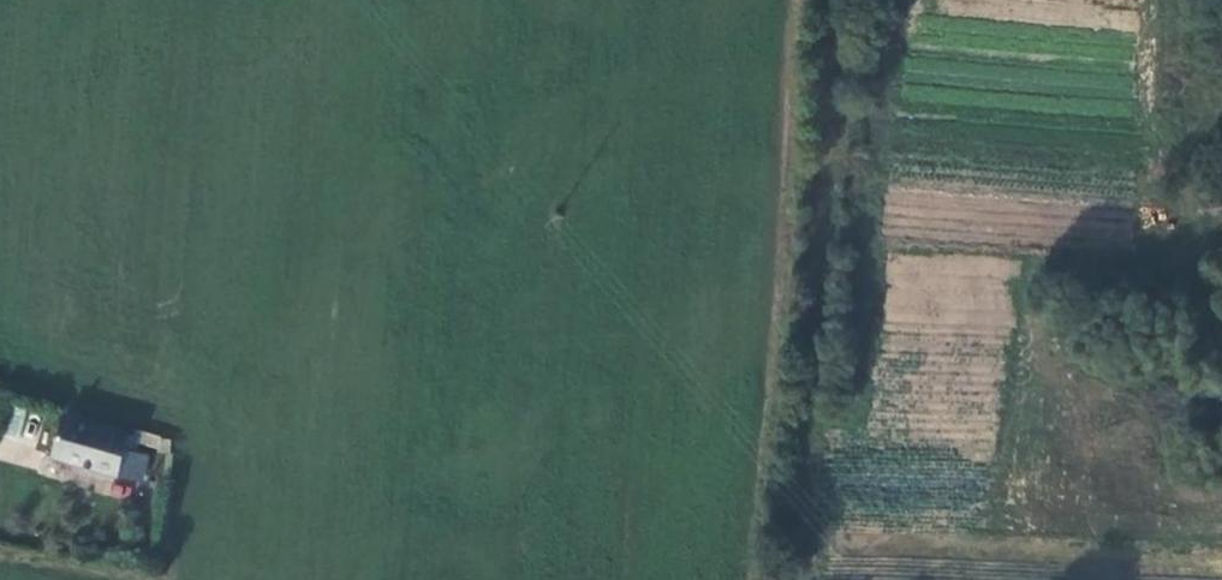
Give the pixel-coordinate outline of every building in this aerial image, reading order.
[(55,412),(41,449),(125,480),(134,455),(120,450),(125,437),(55,412)]
